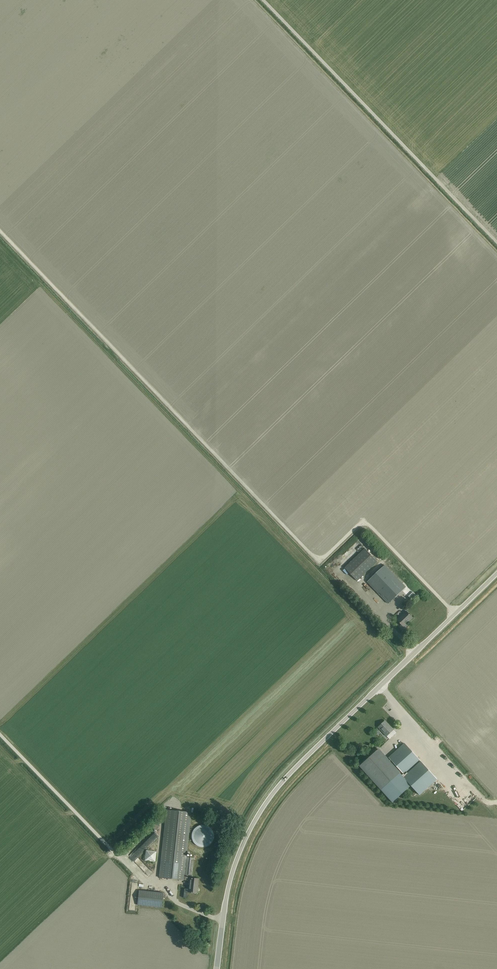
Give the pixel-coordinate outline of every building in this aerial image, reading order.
[(357,581),(377,562),(365,549),(345,568),(357,581)] [(388,604),(406,587),(385,565),(367,582),(388,604)] [(403,627),(412,618),(406,611),(397,620),(403,627)] [(387,736),(393,730),(385,721),(378,727),(387,736)] [(389,740),(392,743),(399,736),(396,733),(389,740)] [(438,739),(433,743),(439,748),(443,744),(438,739)] [(389,761),(396,769),(398,767),(404,773),(405,774),(420,761),(405,743),(389,757),(391,759),(389,761)] [(378,749),(360,765),(384,792),(402,775),(396,769),(389,761),(378,749)] [(411,786),(420,795),(437,779),(420,761),(405,774),(403,776),(411,786)] [(411,786),(403,776),(405,774),(404,773),(402,775),(384,792),(393,802),(411,786)] [(457,809),(474,794),(469,787),(460,795),(457,793),(455,794),(452,790),(448,794),(446,792),(444,794),(457,809)] [(159,877),(183,880),(186,857),(191,812),(166,810),(159,877)] [(146,851),(145,860),(155,861),(156,852),(146,851)] [(183,880),(189,880),(189,878),(192,878),(194,858),(186,857),(183,880)] [(188,889),(188,892),(197,893),(198,879),(192,878),(189,878),(189,880),(188,889)] [(162,907),(163,893),(139,891),(137,905),(162,907)]
